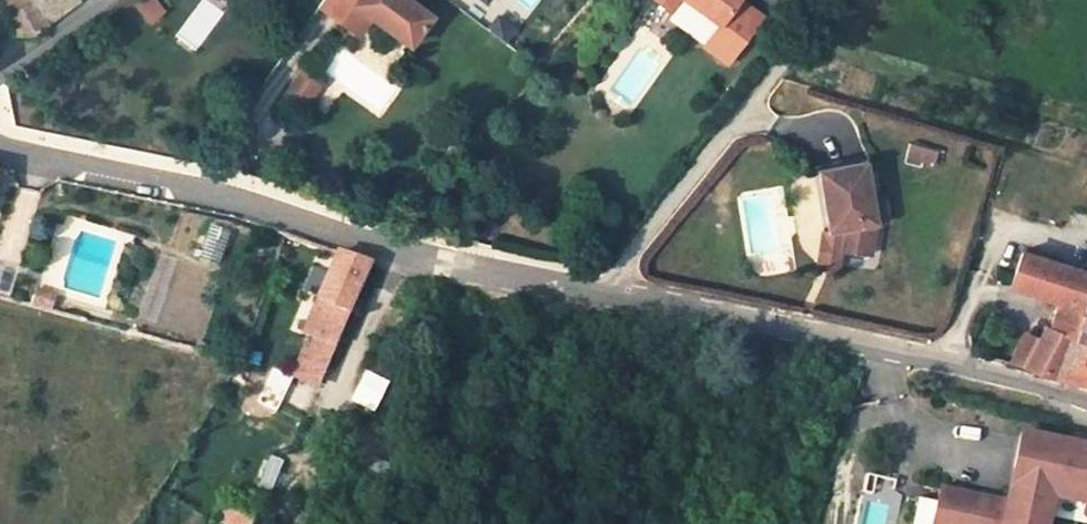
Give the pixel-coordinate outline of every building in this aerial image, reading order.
[(10,12),(31,3),(29,0),(9,0),(5,2),(10,12)] [(359,0),(324,47),(342,60),(355,42),(393,70),(414,41),(359,0)] [(740,6),(731,0),(659,0),(648,17),(667,29),(677,13),(718,39),(715,44),(740,60),(759,30),(735,14),(740,6)] [(36,34),(49,25),(36,1),(31,3),(10,12),(18,34),(19,37),(36,34)] [(728,79),(740,60),(715,44),(703,63),(728,79)] [(299,69),(285,92),(309,106),(323,83),(299,69)] [(937,150),(908,142),(905,154),(933,162),(937,150)] [(863,160),(817,168),(828,229),(842,226),(838,248),(869,252),(874,220),(870,195),(863,160)] [(881,194),(870,195),(874,220),(885,219),(881,194)] [(295,248),(298,238),(284,234),(281,243),(295,248)] [(1086,294),(1086,272),(1023,250),(1010,285),(1042,295),(1059,301),(1049,328),(1045,327),(1038,339),(1024,365),(1055,375),(1083,306),(1086,294)] [(336,252),(300,332),(317,340),(303,376),(316,380),(330,345),(369,263),(336,252)] [(419,281),(418,287),(429,290),(430,283),(419,281)] [(53,295),(35,291),(32,305),(49,309),(53,295)] [(1083,306),(1055,375),(1086,383),(1086,294),(1083,306)] [(1025,333),(1011,362),(1024,365),(1038,339),(1025,333)] [(243,361),(272,369),(275,361),(245,354),(243,361)] [(276,405),(300,418),(314,389),(291,376),(276,405)] [(276,405),(274,404),(269,414),(295,427),(300,418),(276,405)] [(1034,435),(1026,469),(1067,480),(1062,498),(1021,488),(1017,503),(1005,500),(1004,505),(990,501),(991,497),(951,486),(943,518),(966,523),(1057,523),(1063,500),(1086,507),(1086,449),(1034,435)] [(1067,480),(1026,469),(1021,488),(1062,498),(1067,480)] [(1005,500),(991,497),(990,501),(1004,505),(1005,500)]
